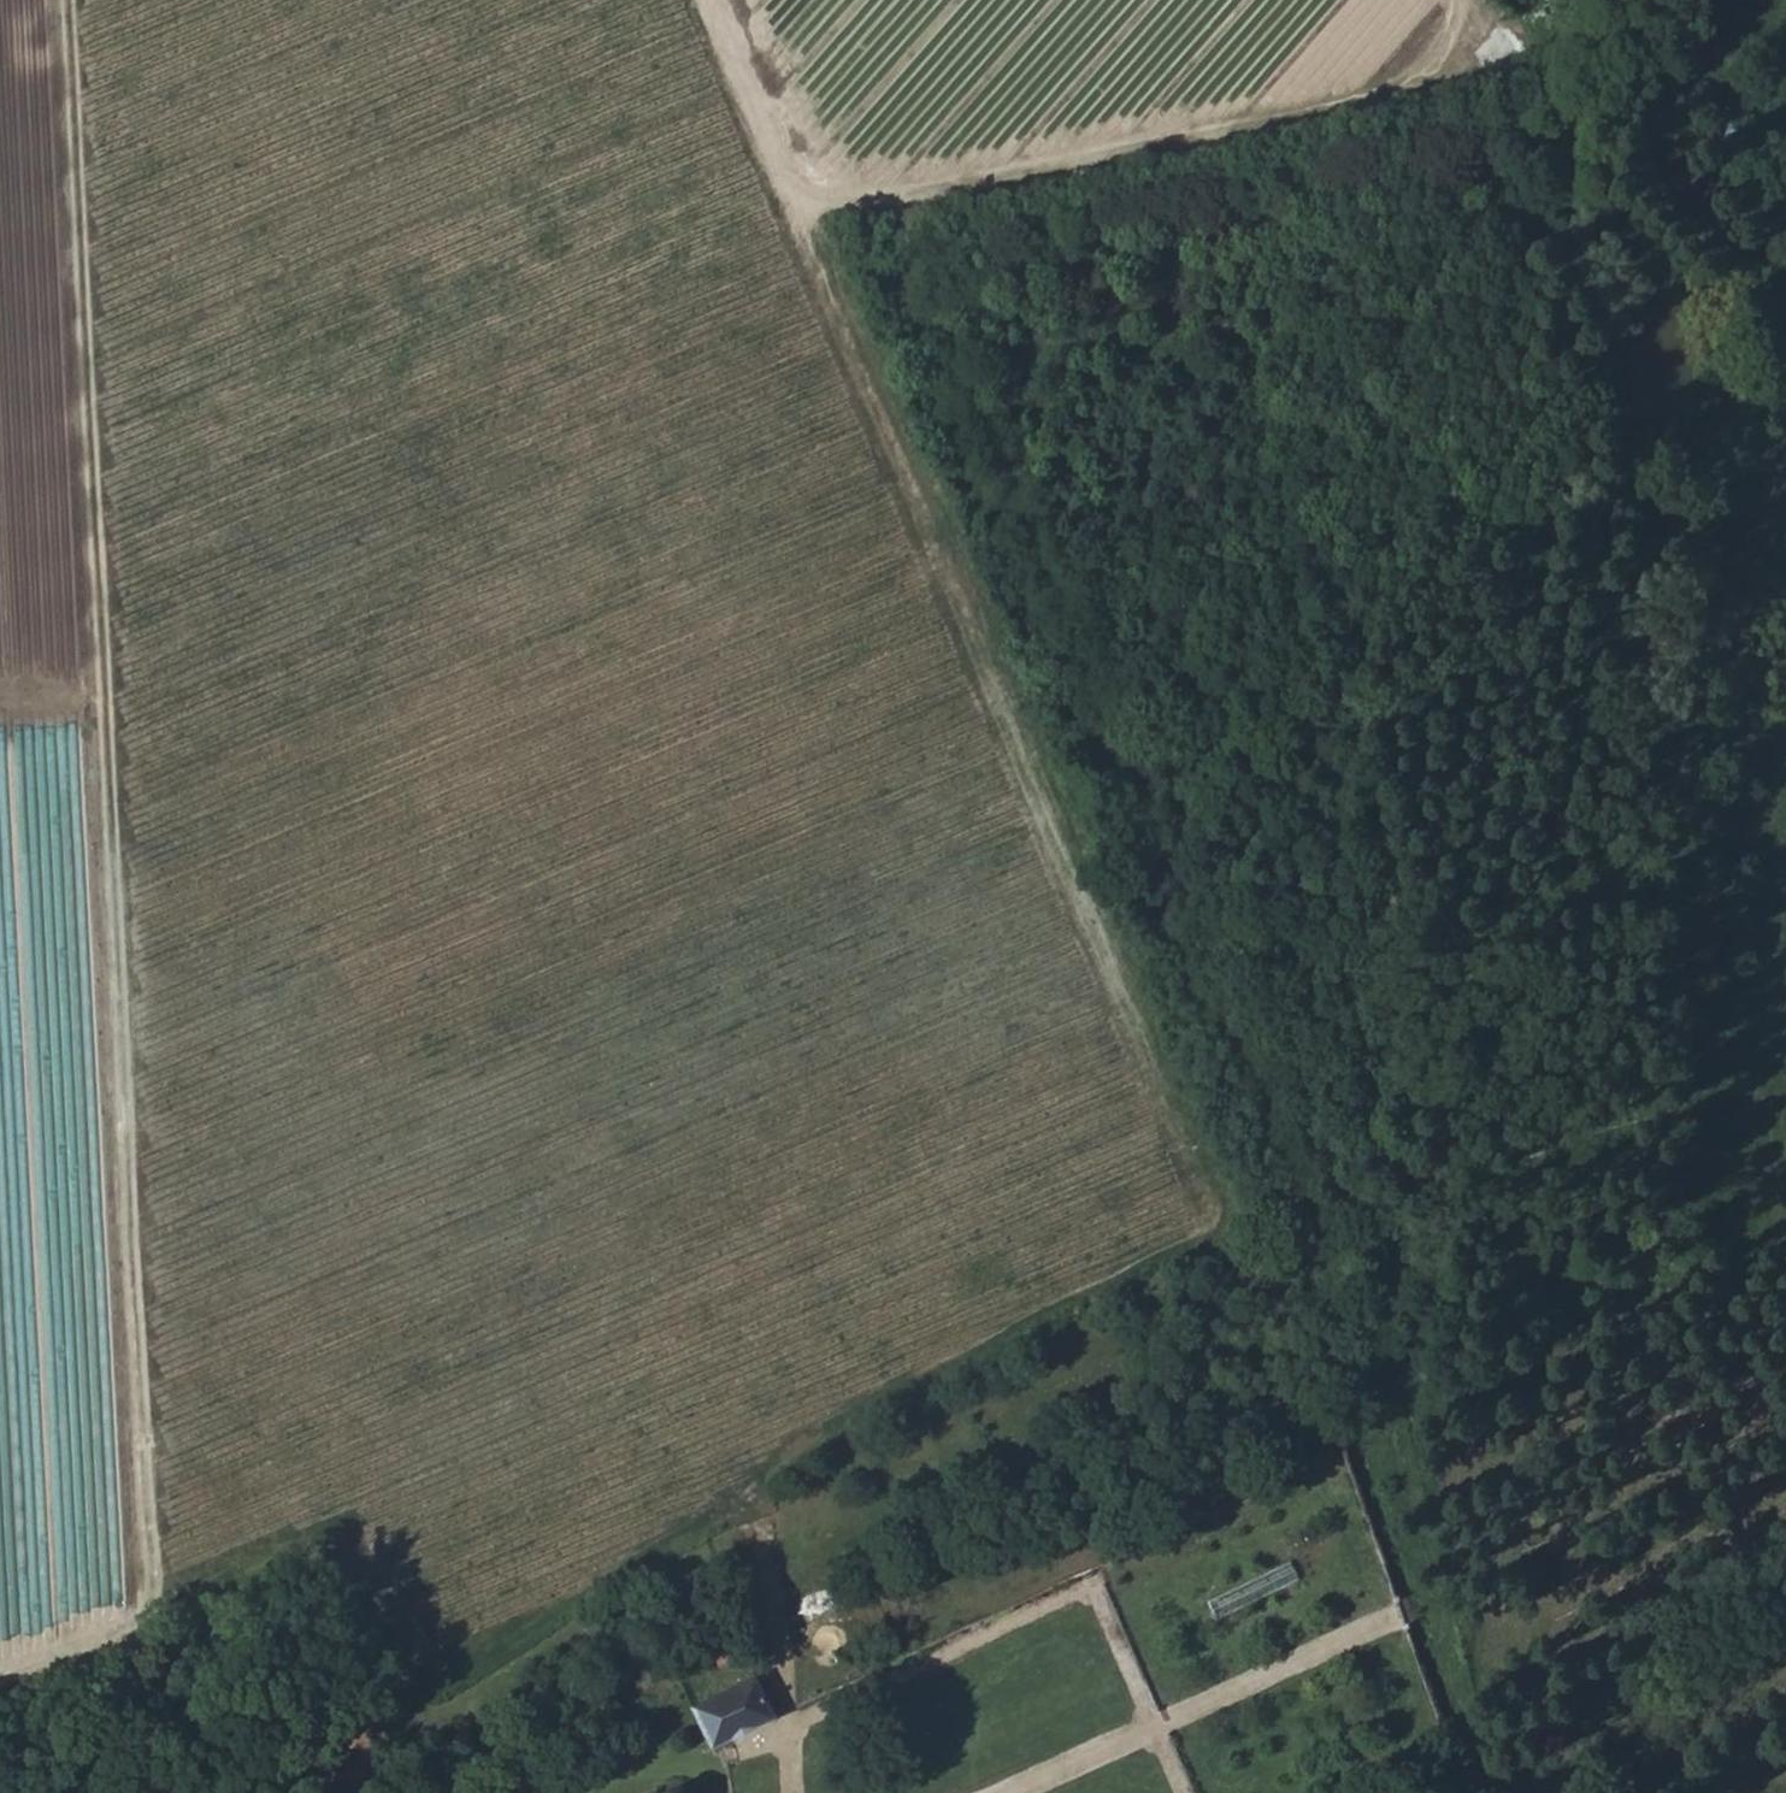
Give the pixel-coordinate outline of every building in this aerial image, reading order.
[(704,1737),(711,1750),(725,1743),(772,1719),(750,1679),(690,1712),(704,1737)]
